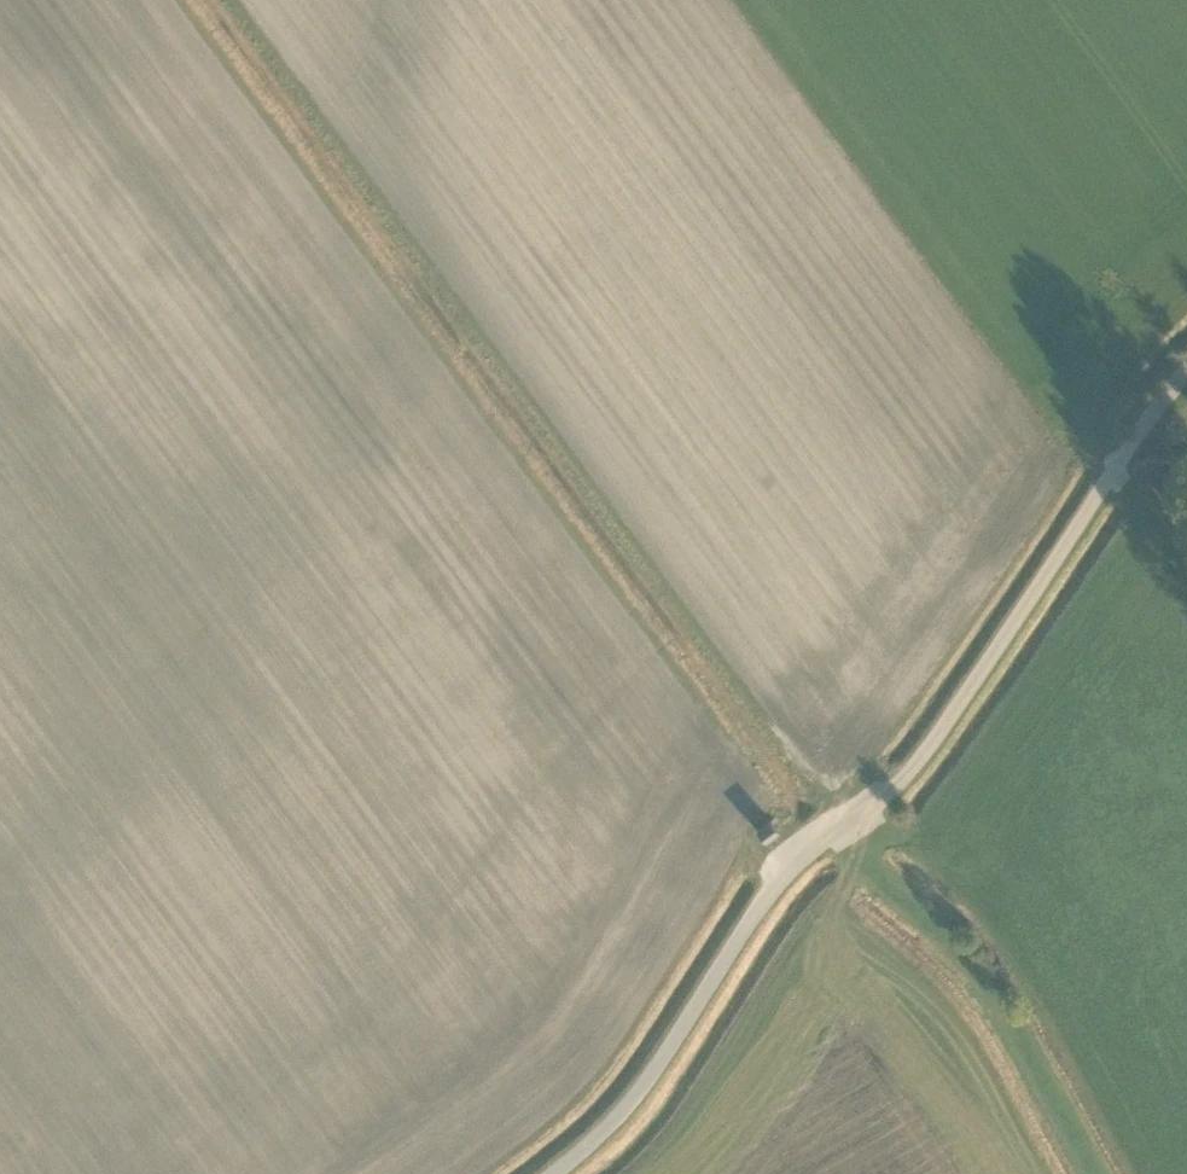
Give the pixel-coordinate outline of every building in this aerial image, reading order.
[(780,823),(770,810),(756,821),(766,834),(780,823)]
